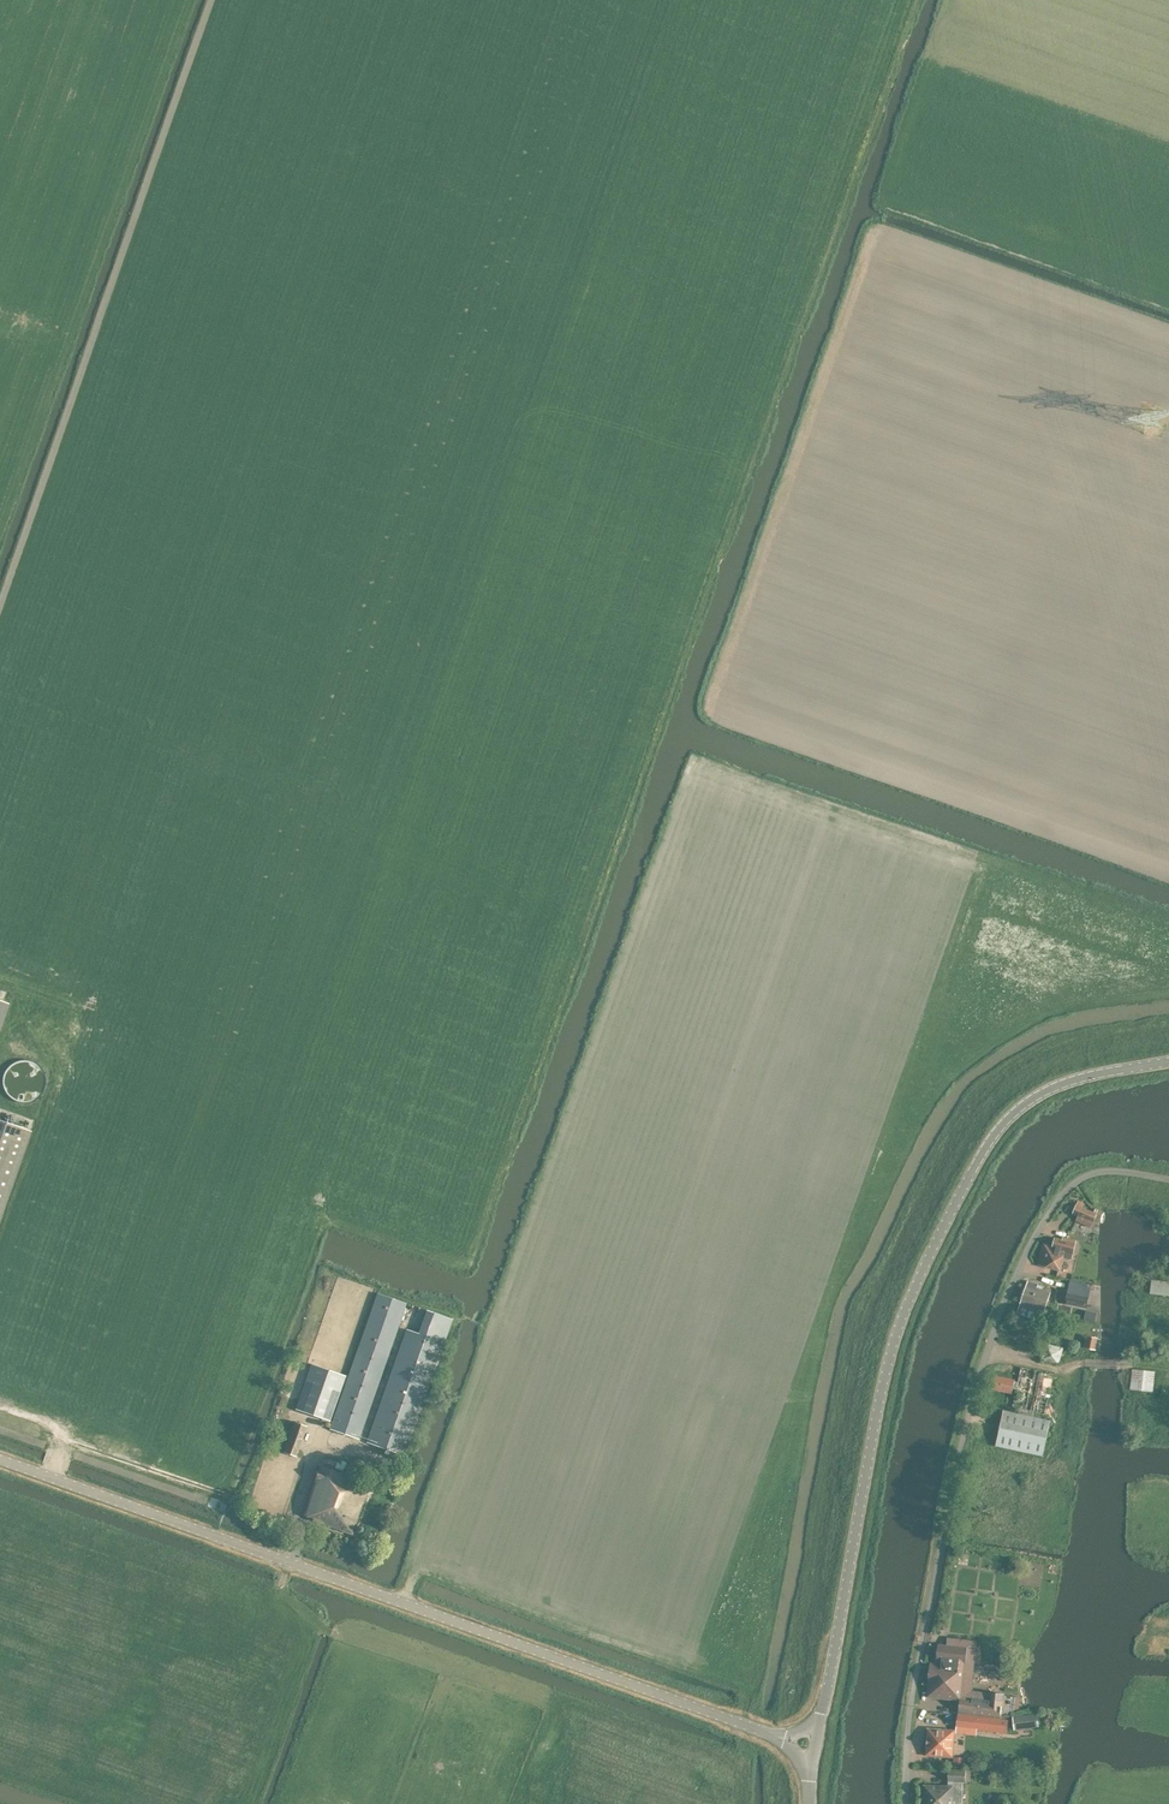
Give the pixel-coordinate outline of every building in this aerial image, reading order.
[(9,997),(0,994),(0,1024),(9,997)] [(31,1130),(17,1125),(19,1116),(0,1110),(0,1218),(31,1130)] [(1078,1215),(1076,1220),(1090,1226),(1096,1212),(1076,1203),(1072,1213),(1078,1215)] [(1045,1266),(1059,1269),(1062,1256),(1071,1258),(1076,1239),(1062,1236),(1061,1238),(1054,1236),(1052,1244),(1043,1242),(1037,1264),(1038,1264),(1038,1262),(1045,1263),(1045,1266)] [(1168,1295),(1168,1280),(1151,1277),(1149,1292),(1168,1295)] [(1064,1302),(1086,1306),(1090,1283),(1070,1279),(1064,1302)] [(1016,1313),(1034,1319),(1037,1309),(1043,1311),(1050,1291),(1042,1288),(1043,1285),(1027,1280),(1024,1288),(1023,1287),(1019,1298),(1021,1298),(1016,1313)] [(330,1427),(358,1438),(406,1302),(378,1292),(330,1427)] [(367,1441),(405,1454),(452,1318),(426,1309),(418,1332),(406,1328),(367,1441)] [(1083,1347),(1094,1349),(1097,1337),(1086,1334),(1083,1347)] [(1049,1335),(1046,1352),(1064,1356),(1068,1338),(1049,1335)] [(296,1408),(330,1420),(345,1375),(311,1363),(296,1408)] [(1020,1408),(1019,1413),(1003,1409),(995,1444),(1042,1455),(1050,1419),(1026,1414),(1027,1409),(1044,1413),(1052,1373),(1020,1366),(1017,1381),(1016,1388),(1012,1406),(1020,1408)] [(1129,1388),(1152,1391),(1155,1371),(1132,1368),(1129,1388)] [(992,1388),(1011,1392),(1012,1387),(1016,1388),(1017,1381),(1014,1380),(1014,1379),(995,1375),(994,1380),(992,1382),(991,1385),(993,1387),(992,1388)] [(284,1451),(296,1455),(306,1425),(295,1420),(284,1451)] [(312,1519),(352,1533),(371,1482),(351,1475),(319,1464),(304,1514),(313,1517),(312,1519)] [(971,1690),(976,1640),(947,1637),(946,1644),(938,1643),(936,1662),(930,1661),(926,1696),(959,1699),(958,1711),(1001,1717),(1001,1715),(1012,1711),(1012,1709),(1018,1710),(1019,1696),(1003,1694),(1004,1693),(988,1691),(988,1692),(971,1690)] [(956,1725),(1006,1732),(1008,1719),(958,1713),(956,1725)] [(1036,1713),(1012,1716),(1014,1728),(1038,1725),(1036,1713)] [(925,1753),(949,1755),(950,1752),(951,1750),(952,1748),(952,1746),(952,1743),(951,1741),(951,1736),(953,1736),(953,1729),(927,1727),(925,1753)] [(962,1780),(970,1781),(970,1769),(948,1768),(947,1784),(922,1784),(922,1803),(962,1803),(962,1780)]
